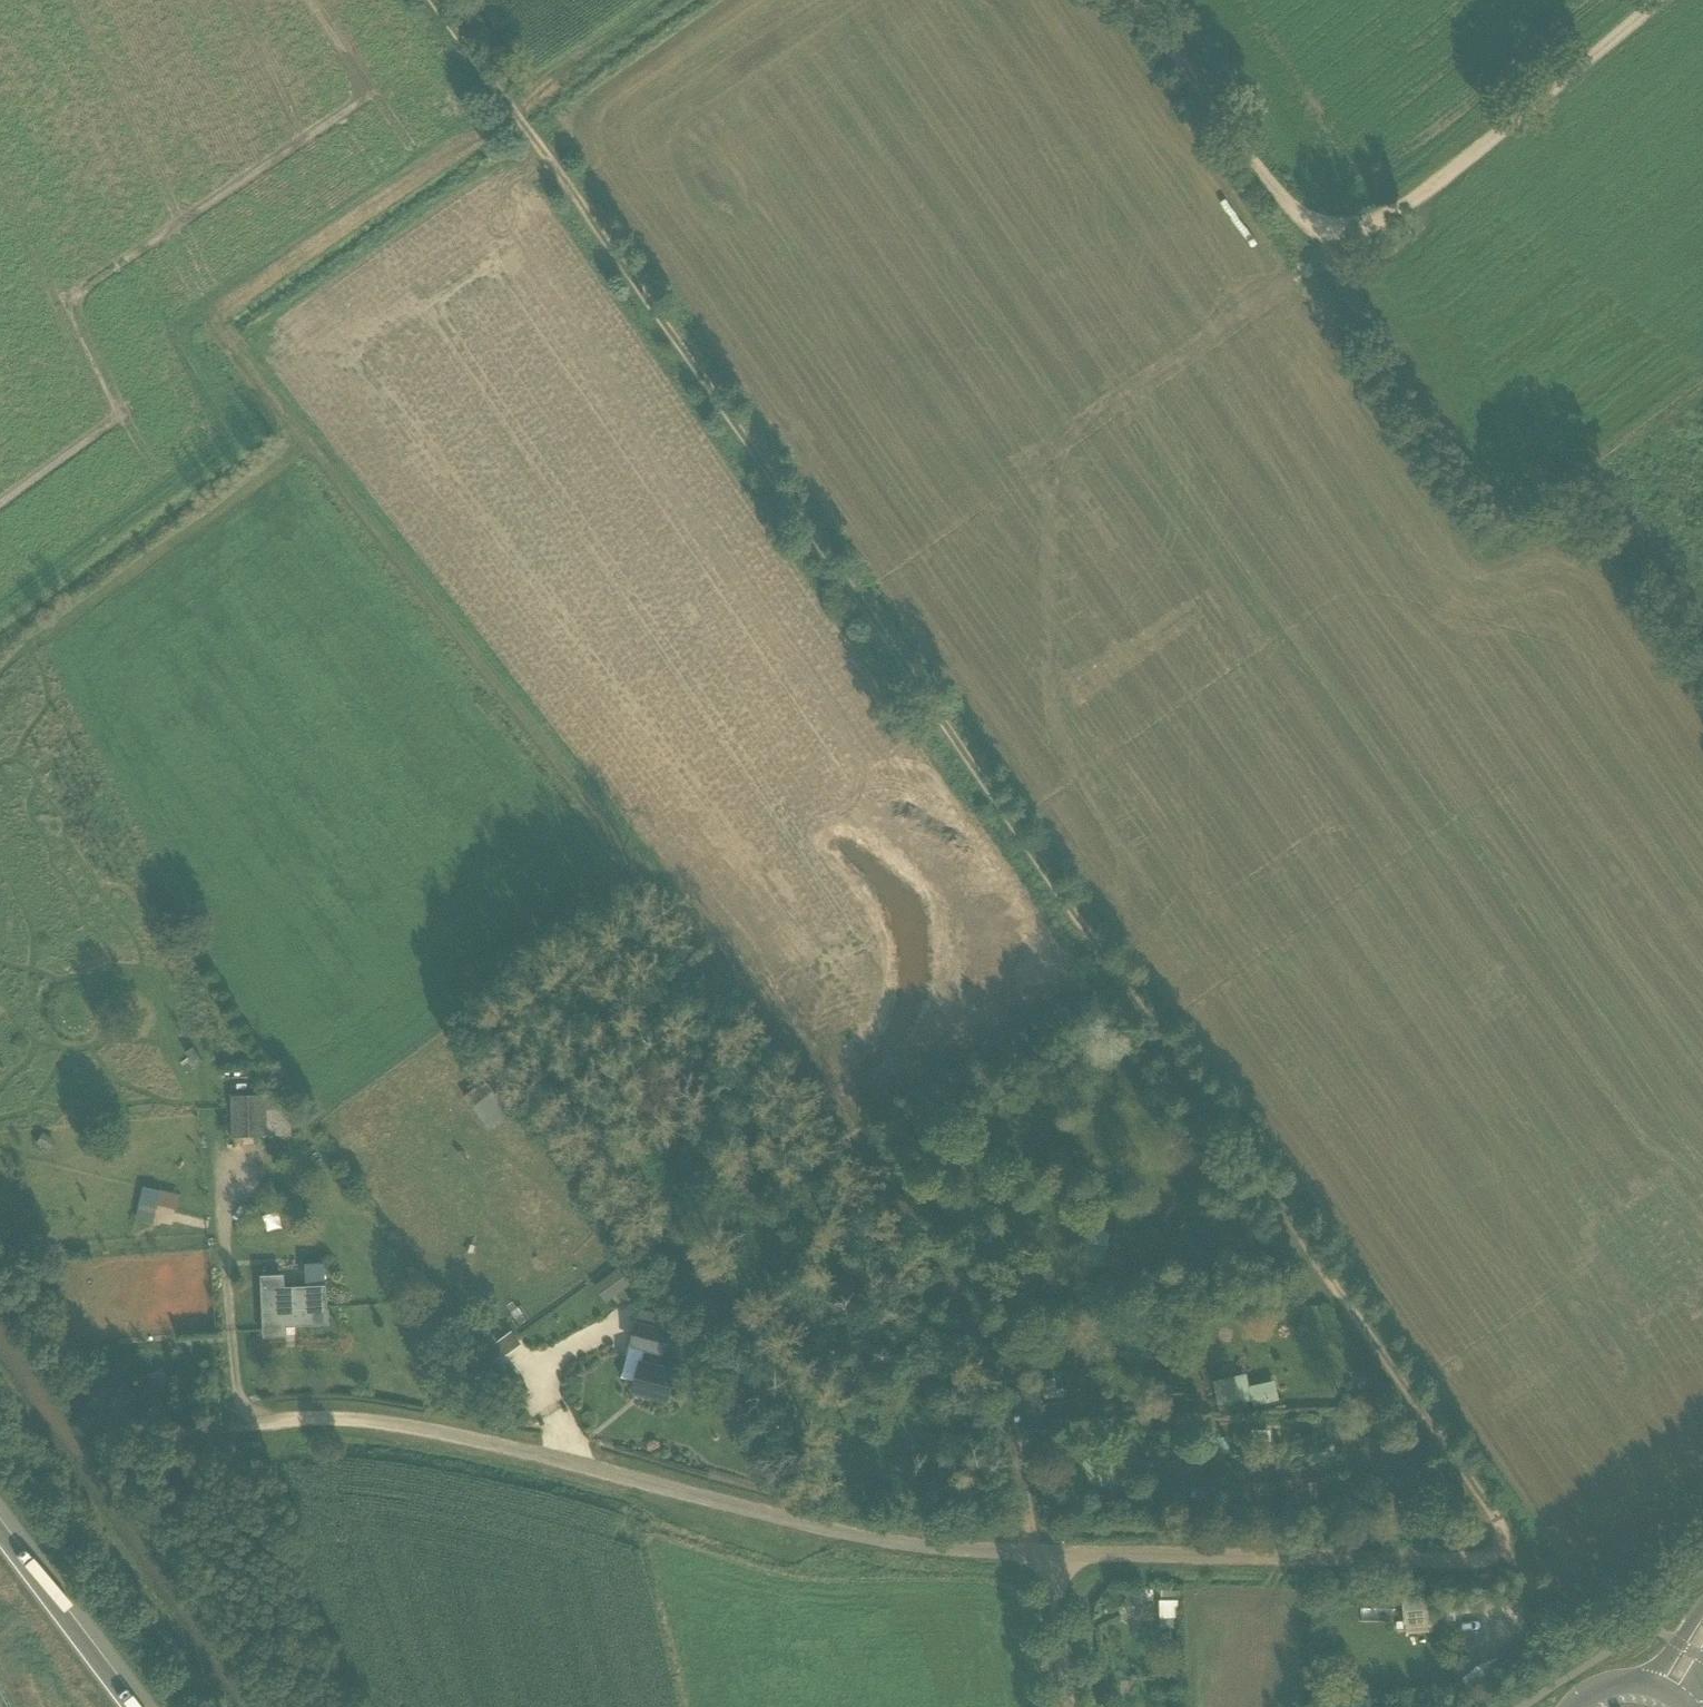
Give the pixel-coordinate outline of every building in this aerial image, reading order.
[(291,1093),(266,1095),(234,1096),(231,1096),(233,1139),(293,1136),(291,1093)] [(55,1140),(42,1132),(36,1143),(35,1144),(48,1152),(49,1151),(55,1140)] [(144,1187),(137,1218),(155,1222),(158,1205),(162,1190),(144,1187)] [(325,1282),(324,1270),(286,1272),(287,1284),(325,1282)] [(605,1298),(629,1285),(621,1270),(597,1282),(605,1298)] [(327,1323),(325,1285),(286,1287),(286,1275),(263,1275),(266,1336),(286,1335),(285,1325),(327,1323)] [(637,1321),(636,1321),(629,1347),(664,1356),(671,1330),(669,1329),(672,1317),(640,1309),(637,1321)] [(522,1345),(512,1331),(496,1342),(506,1356),(522,1345)] [(633,1392),(667,1401),(676,1369),(642,1360),(633,1392)] [(1247,1375),(1215,1379),(1217,1398),(1265,1392),(1265,1399),(1278,1398),(1277,1383),(1248,1386),(1247,1375)] [(174,1395),(170,1383),(152,1389),(156,1402),(174,1395)] [(1161,1600),(1179,1600),(1181,1600),(1181,1590),(1161,1590),(1161,1600)]
